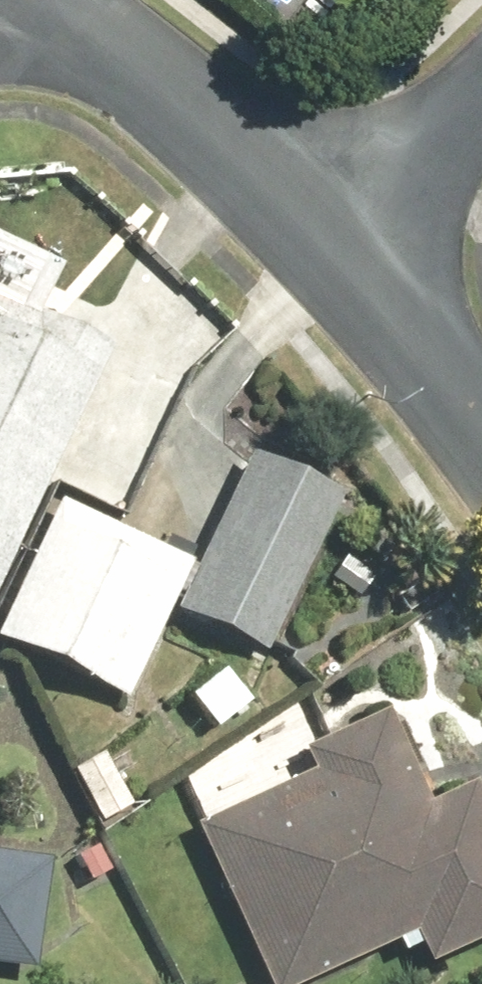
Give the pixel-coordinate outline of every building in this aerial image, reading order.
[(35,511),(114,354),(44,319),(62,284),(0,253),(0,580),(35,511)] [(341,501),(249,456),(172,609),(264,655),(341,501)] [(51,496),(0,598),(0,643),(122,704),(190,566),(51,496)] [(191,829),(266,983),(281,983),(404,925),(420,959),(481,929),(481,832),(462,792),(424,810),(378,716),(302,753),(310,771),(191,829)] [(29,976),(43,858),(0,853),(0,973),(29,976)]
